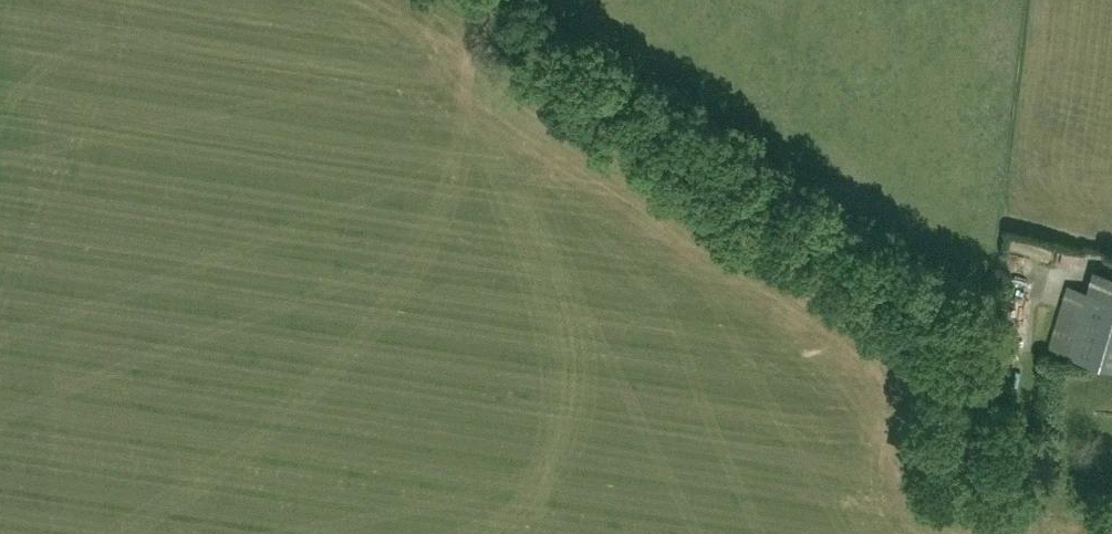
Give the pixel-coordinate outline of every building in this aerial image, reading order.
[(1061,305),(1048,348),(1111,367),(1111,274),(1093,269),(1087,290),(1067,284),(1061,305)]
